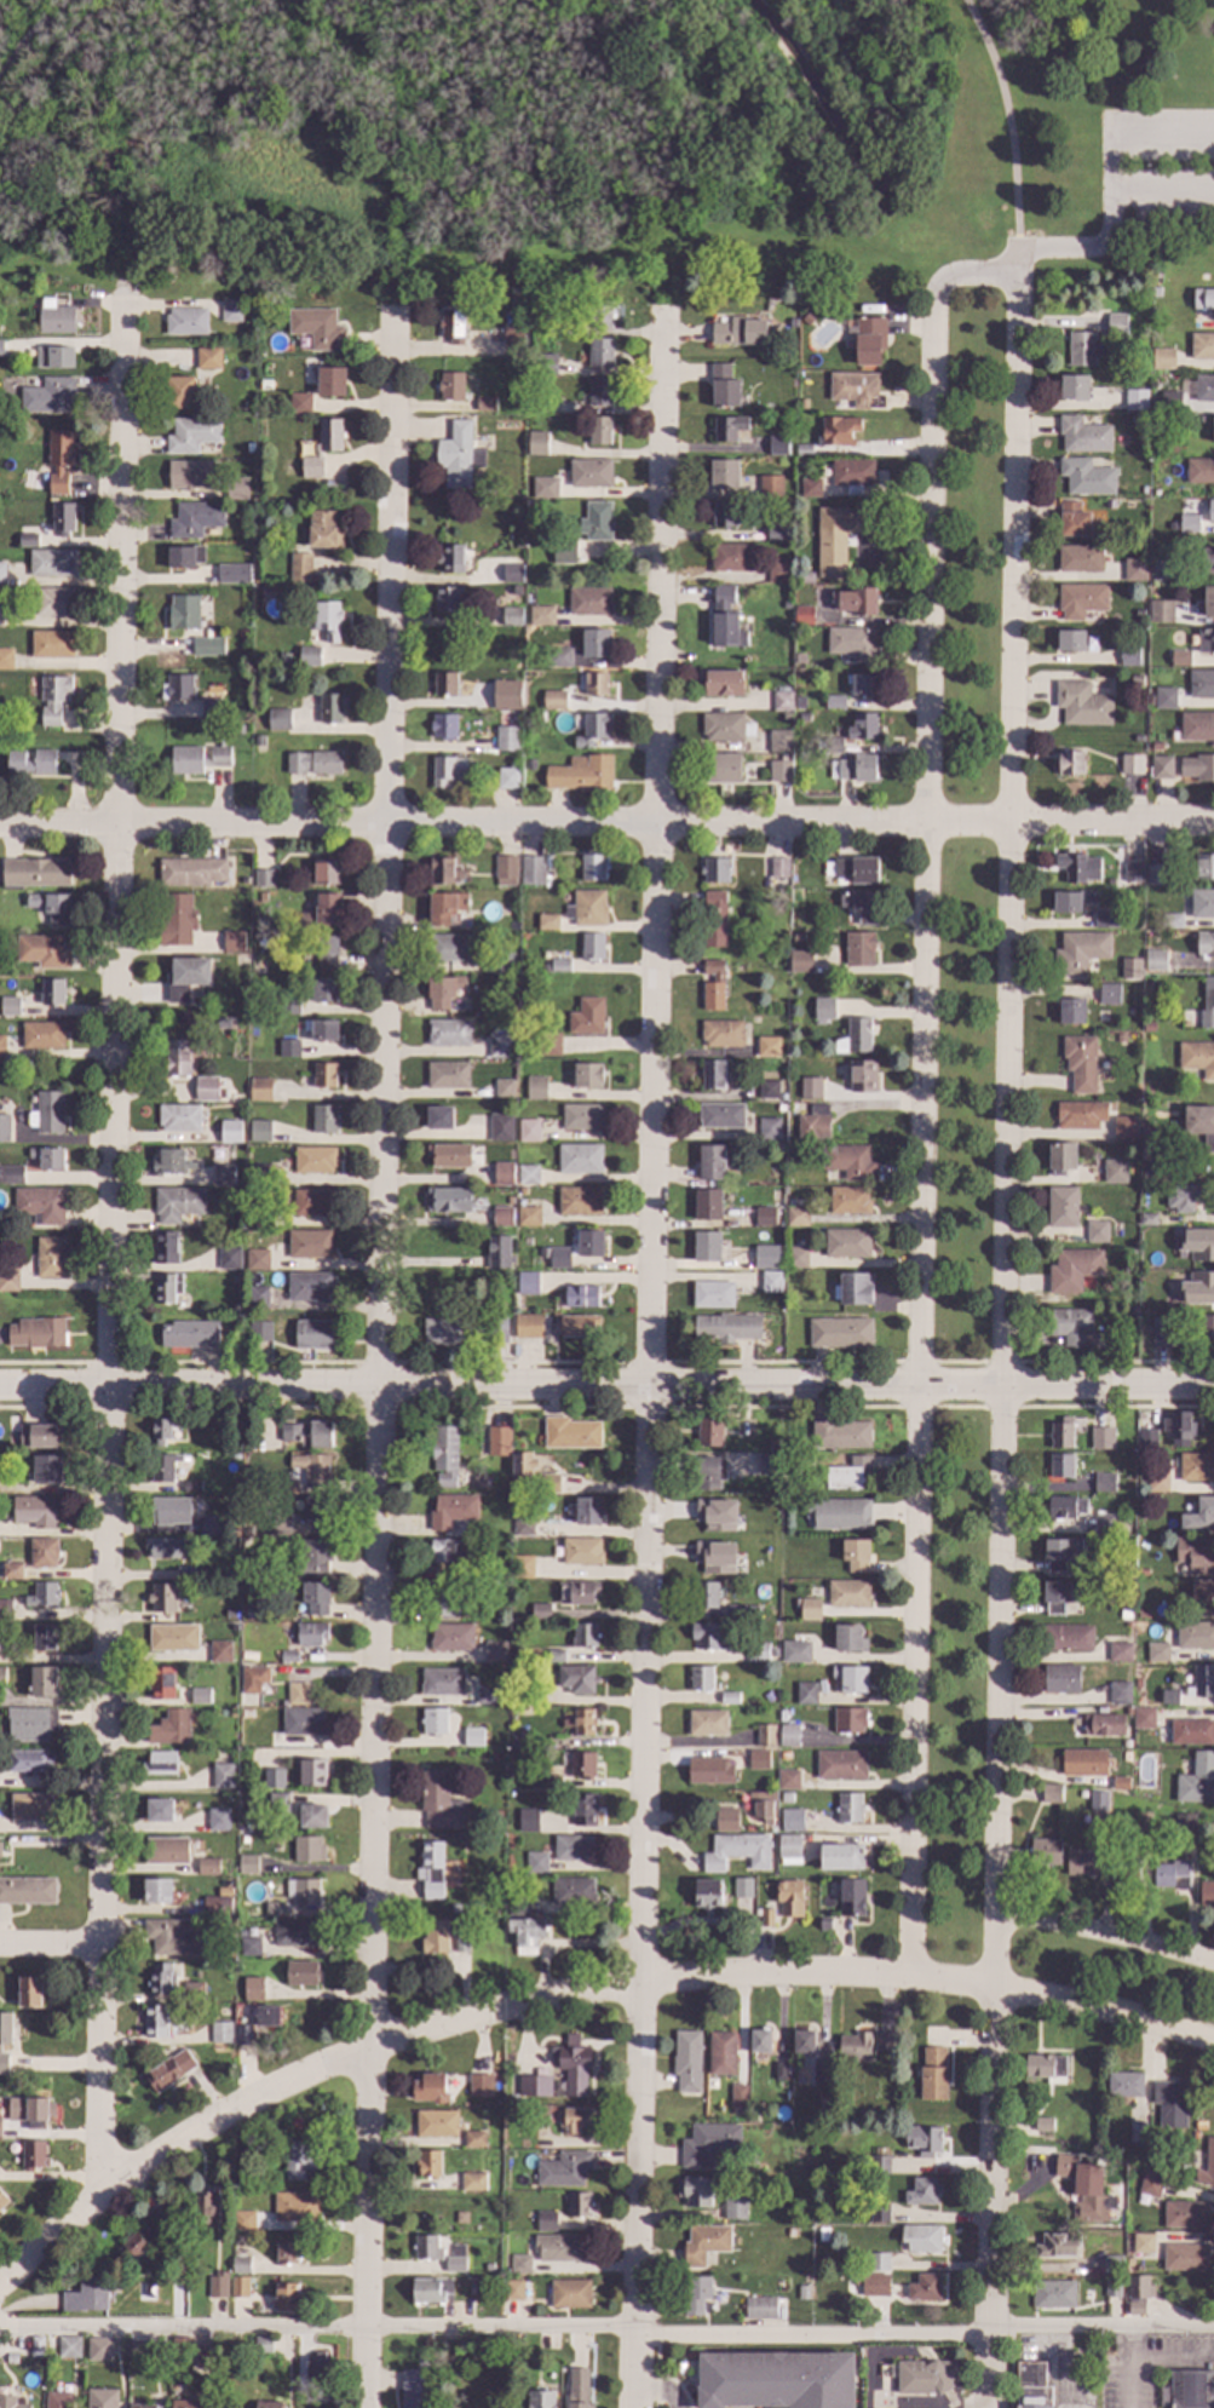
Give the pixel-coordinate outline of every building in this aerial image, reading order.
[(1160,298),(1152,298),(1151,288),(1160,288),(1160,298)] [(1192,289),(1213,289),(1213,308),(1192,309),(1192,289)] [(611,327),(589,327),(591,300),(611,300),(611,327)] [(240,321),(221,321),(221,301),(240,301),(240,321)] [(1147,315),(1139,315),(1139,306),(1147,305),(1147,315)] [(73,333),(38,333),(39,308),(74,308),(73,333)] [(206,334),(166,334),(166,316),(169,316),(169,309),(206,309),(206,334)] [(335,327),(344,327),(344,350),(310,350),(310,333),(288,333),(288,310),(335,310),(335,327)] [(462,345),(449,345),(449,337),(439,337),(439,312),(464,312),(462,345)] [(806,312),(813,318),(806,327),(799,321),(806,312)] [(563,334),(545,334),(546,314),(563,314),(563,334)] [(1126,337),(1105,337),(1105,314),(1126,315),(1126,337)] [(750,320),(766,320),(766,345),(712,345),(712,322),(729,322),(730,317),(750,317),(750,320)] [(886,349),(880,349),(880,364),(856,364),(856,332),(848,332),(848,320),(856,320),(856,318),(886,318),(886,349)] [(1094,339),(1100,339),(1100,356),(1093,356),(1093,366),(1068,366),(1068,333),(1094,333),(1094,339)] [(1190,333),(1213,334),(1213,360),(1190,360),(1190,333)] [(611,367),(588,367),(589,339),(612,339),(611,367)] [(10,356),(10,346),(3,346),(3,341),(0,341),(0,355),(10,356)] [(73,367),(35,367),(35,347),(73,347),(73,367)] [(219,369),(196,369),(196,349),(219,349),(219,369)] [(1174,372),(1151,370),(1152,349),(1174,349),(1174,372)] [(556,375),(529,374),(529,354),(556,354),(556,375)] [(732,380),(738,380),(738,407),(712,407),(712,390),(710,390),(710,363),(732,363),(732,380)] [(344,396),(317,396),(317,367),(345,368),(344,396)] [(462,400),(441,400),(441,391),(438,391),(438,381),(441,381),(441,373),(462,373),(462,400)] [(879,390),(885,390),(885,410),(852,410),(852,401),(828,401),(829,373),(879,373),(879,390)] [(1088,401),(1059,401),(1059,374),(1088,374),(1088,401)] [(1195,375),(1213,376),(1213,401),(1193,401),(1195,375)] [(194,408),(166,408),(166,377),(194,378),(194,408)] [(74,395),(67,395),(67,410),(21,412),(21,387),(42,387),(42,379),(73,378),(74,395)] [(610,406),(581,404),(581,395),(588,395),(588,378),(610,379),(610,406)] [(1146,412),(1124,412),(1124,389),(1146,389),(1146,412)] [(1180,413),(1160,413),(1161,392),(1181,392),(1180,413)] [(309,413),(289,413),(289,395),(309,395),(309,413)] [(494,410),(476,410),(476,397),(494,398),(494,410)] [(806,408),(798,408),(798,400),(806,400),(806,408)] [(858,429),(848,429),(848,437),(851,437),(851,444),(816,444),(816,435),(822,435),(821,415),(858,415),(858,429)] [(1081,425),(1110,425),(1110,452),(1061,452),(1061,435),(1058,435),(1058,415),(1081,415),(1081,425)] [(747,431),(736,431),(736,443),(713,443),(713,416),(747,416),(747,431)] [(609,444),(589,443),(589,418),(610,418),(609,444)] [(219,443),(197,443),(197,453),(166,453),(166,436),(173,436),(173,420),(219,419),(219,443)] [(341,420),(340,452),(320,452),(320,458),(322,458),(321,478),(299,478),(300,456),(313,458),(313,444),(318,444),(318,419),(341,420)] [(471,449),(483,449),(483,467),(470,467),(470,489),(444,489),(444,467),(437,467),(437,439),(450,439),(450,420),(471,420),(471,449)] [(512,430),(504,430),(504,420),(512,420),(512,430)] [(70,466),(61,466),(61,475),(67,475),(67,494),(47,493),(48,473),(53,475),(53,466),(47,465),(48,431),(70,432),(70,466)] [(545,455),(528,454),(528,431),(546,431),(545,455)] [(787,455),(767,455),(767,437),(787,437),(787,455)] [(812,455),(795,455),(795,444),(812,444),(812,455)] [(1091,467),(1115,467),(1115,495),(1066,494),(1066,477),(1058,477),(1058,458),(1091,458),(1091,467)] [(1185,458),(1213,458),(1213,484),(1185,483),(1185,458)] [(610,477),(612,477),(612,484),(610,484),(610,487),(570,487),(570,460),(610,460),(610,477)] [(737,488),(709,488),(709,460),(737,460),(737,488)] [(873,485),(862,485),(862,498),(845,498),(845,485),(830,485),(830,460),(873,460),(873,485)] [(211,488),(192,488),(192,492),(184,492),(184,488),(168,488),(168,462),(211,462),(211,488)] [(782,498),(758,498),(758,476),(782,476),(782,498)] [(247,499),(226,499),(225,478),(246,477),(247,499)] [(556,498),(533,498),(533,478),(556,478),(556,498)] [(821,498),(800,498),(800,478),(821,478),(821,498)] [(733,515),(737,515),(737,527),(713,527),(713,501),(733,501),(733,515)] [(610,540),(586,540),(586,502),(610,502),(610,540)] [(1080,511),(1089,511),(1089,536),(1060,536),(1060,530),(1059,530),(1059,502),(1080,502),(1080,511)] [(73,531),(67,531),(67,538),(58,538),(58,531),(51,531),(51,505),(73,504),(73,531)] [(223,528),(200,527),(200,538),(169,538),(169,521),(177,521),(177,504),(223,504),(223,528)] [(846,511),(873,511),(873,534),(845,534),(845,577),(817,577),(817,507),(846,507),(846,511)] [(334,512),(333,528),(341,528),(341,551),(318,551),(318,545),(300,545),(300,529),(309,529),(310,511),(334,512)] [(1198,533),(1178,533),(1178,515),(1198,515),(1198,533)] [(786,541),(767,541),(767,527),(786,527),(786,541)] [(36,547),(18,546),(18,534),(36,535),(36,547)] [(754,571),(710,571),(710,544),(754,544),(754,571)] [(462,573),(441,573),(441,563),(436,563),(436,554),(442,554),(442,545),(462,545),(462,573)] [(1100,571),(1058,571),(1058,545),(1100,545),(1100,571)] [(203,563),(194,563),(194,568),(167,568),(167,546),(203,546),(203,563)] [(1201,547),(1213,547),(1213,571),(1201,570),(1201,547)] [(599,561),(588,561),(588,550),(599,550),(599,561)] [(73,575),(29,575),(29,551),(73,551),(73,575)] [(552,564),(575,564),(575,551),(552,551),(552,564)] [(311,554),(310,582),(289,581),(290,553),(311,554)] [(790,584),(767,584),(767,558),(790,558),(790,584)] [(1145,581),(1123,581),(1123,559),(1145,559),(1145,581)] [(1170,561),(1170,581),(1151,581),(1151,559),(1170,561)] [(248,582),(217,584),(217,565),(248,564),(248,582)] [(520,582),(502,582),(502,565),(520,565),(520,582)] [(812,584),(798,584),(798,573),(812,574),(812,584)] [(1106,611),(1082,611),(1082,621),(1060,621),(1060,611),(1058,611),(1058,585),(1106,585),(1106,611)] [(1203,585),(1213,585),(1213,616),(1203,616),(1203,585)] [(740,602),(733,602),(733,604),(729,604),(729,613),(736,613),(736,631),(746,632),(746,646),(712,646),(712,611),(708,611),(708,604),(713,604),(713,586),(740,586),(740,602)] [(459,611),(435,611),(435,587),(459,588),(459,611)] [(73,615),(35,615),(35,588),(73,588),(73,615)] [(609,615),(569,614),(569,588),(609,588),(609,615)] [(875,616),(852,616),(852,611),(836,611),(838,591),(853,591),(853,588),(875,588),(875,616)] [(197,630),(167,630),(167,604),(169,604),(169,596),(197,596),(197,630)] [(1173,622),(1149,622),(1149,600),(1173,600),(1173,622)] [(338,602),(338,610),(340,610),(340,621),(338,621),(338,645),(324,645),(326,631),(313,630),(313,602),(338,602)] [(553,608),(553,625),(529,625),(529,607),(553,608)] [(813,625),(794,625),(794,607),(813,607),(813,625)] [(520,626),(501,626),(502,609),(520,609),(520,626)] [(873,644),(875,644),(875,663),(853,663),(853,662),(846,662),(846,654),(827,654),(827,627),(873,627),(873,644)] [(1209,627),(1213,627),(1213,654),(1197,654),(1197,628),(1209,628),(1209,627)] [(609,657),(582,657),(582,630),(610,631),(609,657)] [(1083,651),(1057,651),(1057,631),(1083,631),(1083,651)] [(71,657),(31,657),(31,632),(71,632),(71,657)] [(223,656),(191,656),(191,637),(206,637),(223,637),(223,656)] [(320,648),(318,666),(298,665),(299,648),(320,648)] [(1138,666),(1118,666),(1118,648),(1138,648),(1138,666)] [(11,669),(0,669),(0,649),(11,649),(11,669)] [(570,649),(570,666),(546,666),(546,649),(570,649)] [(1190,651),(1190,667),(1170,666),(1170,650),(1190,651)] [(289,654),(288,667),(276,666),(277,653),(289,654)] [(805,665),(794,665),(794,653),(805,653),(805,665)] [(744,696),(703,696),(703,685),(696,685),(696,669),(744,669),(744,696)] [(1189,671),(1213,671),(1213,697),(1189,697),(1189,671)] [(455,697),(448,697),(448,695),(433,695),(433,673),(455,673),(455,697)] [(606,682),(610,682),(610,688),(606,688),(606,695),(585,695),(585,673),(606,674),(606,682)] [(876,696),(851,696),(851,685),(845,685),(845,674),(876,674),(876,696)] [(191,689),(194,689),(194,700),(160,700),(160,684),(166,684),(166,676),(191,676),(191,689)] [(70,696),(67,696),(67,701),(59,701),(58,725),(40,725),(40,708),(46,708),(46,701),(40,701),(40,678),(70,678),(70,696)] [(492,711),(520,711),(520,680),(493,680),(492,711)] [(1089,695),(1111,695),(1111,726),(1061,726),(1061,708),(1054,708),(1054,682),(1089,682),(1089,695)] [(1175,708),(1153,709),(1153,688),(1175,688),(1175,708)] [(792,712),(772,712),(772,691),(776,691),(792,691),(792,712)] [(496,709),(478,709),(479,692),(483,692),(497,692),(496,709)] [(340,723),(320,723),(318,695),(340,695),(340,723)] [(845,709),(824,709),(824,695),(845,695),(845,709)] [(804,708),(794,708),(794,697),(804,697),(804,708)] [(568,709),(552,709),(552,699),(568,699),(568,709)] [(219,719),(201,719),(201,700),(209,700),(219,700),(219,719)] [(288,709),(288,730),(266,730),(266,709),(288,709)] [(543,712),(543,722),(534,722),(534,711),(543,712)] [(789,713),(788,720),(781,720),(781,712),(789,713)] [(875,726),(880,726),(880,739),(846,739),(846,728),(852,728),(852,712),(875,712),(875,726)] [(610,728),(605,728),(605,739),(592,739),(591,748),(574,748),(574,737),(582,737),(583,713),(610,713),(610,728)] [(743,723),(753,723),(753,737),(743,737),(743,741),(704,741),(704,736),(702,736),(702,713),(743,713),(743,723)] [(809,722),(798,722),(798,713),(809,713),(809,722)] [(1180,713),(1213,713),(1213,747),(1210,747),(1210,741),(1180,741),(1180,713)] [(454,737),(432,736),(433,717),(454,717),(454,737)] [(517,752),(496,752),(496,726),(518,726),(517,752)] [(778,752),(756,752),(756,731),(778,731),(778,752)] [(768,752),(790,753),(790,731),(768,731),(768,752)] [(264,737),(263,746),(253,746),(254,737),(264,737)] [(841,752),(822,752),(822,737),(841,737),(841,752)] [(229,766),(201,766),(201,774),(171,774),(171,747),(202,748),(202,759),(209,759),(209,748),(229,748),(229,766)] [(53,752),(52,774),(6,772),(6,752),(23,752),(23,760),(33,762),(33,751),(53,752)] [(339,775),(310,775),(310,770),(304,770),(304,774),(286,774),(286,751),(339,752),(339,775)] [(1084,775),(1057,776),(1057,751),(1084,751),(1084,775)] [(740,783),(702,783),(702,754),(740,754),(740,783)] [(875,782),(829,782),(829,762),(838,762),(838,760),(853,760),(853,754),(875,754),(875,782)] [(1143,774),(1120,774),(1120,754),(1143,754),(1143,774)] [(610,788),(546,787),(546,766),(569,766),(569,758),(586,758),(586,755),(610,755),(610,788)] [(1196,755),(1213,755),(1213,785),(1210,785),(1210,781),(1196,782),(1196,777),(1179,777),(1179,758),(1196,758),(1196,755)] [(1172,780),(1150,780),(1150,777),(1147,777),(1147,766),(1150,766),(1150,757),(1172,757),(1172,780)] [(464,780),(451,780),(451,782),(444,782),(444,788),(432,788),(432,758),(464,758),(464,780)] [(534,769),(525,769),(525,760),(534,760),(534,769)] [(790,782),(769,782),(769,760),(790,760),(790,782)] [(801,778),(792,778),(792,768),(801,768),(801,778)] [(517,789),(496,789),(497,769),(517,769),(517,789)] [(1071,855),(1084,855),(1084,858),(1099,858),(1099,880),(1086,880),(1086,884),(1065,884),(1065,870),(1063,870),(1063,867),(1054,867),(1054,854),(1065,854),(1065,851),(1071,851),(1071,855)] [(603,857),(608,857),(608,869),(604,869),(603,880),(580,880),(580,855),(603,855),(603,857)] [(1195,855),(1213,855),(1213,880),(1195,880),(1195,873),(1186,873),(1187,857),(1195,857),(1195,855)] [(516,885),(494,885),(495,856),(516,857),(516,885)] [(542,884),(520,884),(520,857),(543,857),(542,884)] [(453,866),(460,866),(459,869),(461,869),(461,879),(459,879),(459,884),(430,884),(431,858),(453,858),(453,866)] [(729,868),(727,868),(726,881),(703,881),(703,874),(700,874),(700,868),(703,868),(703,858),(729,860),(729,868)] [(787,877),(770,877),(770,858),(787,858),(787,877)] [(68,885),(1,886),(1,861),(68,860),(68,885)] [(225,881),(207,881),(207,885),(159,885),(159,860),(225,860),(225,881)] [(876,884),(850,883),(850,879),(834,879),(834,877),(822,877),(822,862),(834,862),(834,860),(876,860),(876,884)] [(339,884),(313,884),(313,861),(338,861),(339,884)] [(1141,863),(1141,883),(1123,883),(1123,863),(1141,863)] [(1166,886),(1145,886),(1145,864),(1166,864),(1166,886)] [(269,889),(253,887),(254,869),(269,869),(269,889)] [(1191,890),(1213,890),(1213,919),(1191,919),(1191,890)] [(604,906),(605,906),(605,926),(573,926),(573,919),(564,919),(564,906),(573,906),(573,891),(604,891),(604,906)] [(876,925),(858,925),(858,912),(852,912),(852,907),(839,907),(839,891),(876,891),(876,925)] [(1095,906),(1080,906),(1080,914),(1053,914),(1054,892),(1077,893),(1077,891),(1095,891),(1095,906)] [(725,947),(703,947),(703,916),(708,916),(708,907),(703,907),(704,892),(725,892),(725,947)] [(339,926),(299,926),(299,913),(313,913),(313,907),(316,907),(316,893),(339,893),(339,926)] [(466,910),(458,910),(458,925),(428,925),(430,893),(466,895),(466,910)] [(67,926),(48,926),(48,914),(44,914),(44,908),(25,908),(25,895),(67,895),(67,926)] [(190,910),(195,910),(195,925),(189,925),(189,946),(159,947),(159,919),(162,919),(162,896),(190,895),(190,910)] [(1117,929),(1094,929),(1094,912),(1117,912),(1117,929)] [(557,930),(537,930),(537,914),(557,915),(557,930)] [(1183,929),(1161,929),(1161,914),(1183,915),(1183,929)] [(242,953),(223,952),(223,932),(243,932),(242,953)] [(873,966),(845,966),(845,932),(873,933),(873,966)] [(1196,932),(1213,933),(1213,958),(1203,958),(1203,955),(1196,955),(1196,932)] [(602,959),(596,959),(596,961),(586,961),(586,959),(581,959),(581,933),(603,933),(602,959)] [(800,942),(790,942),(790,933),(800,933),(800,942)] [(1110,959),(1086,959),(1086,975),(1053,975),(1054,950),(1061,950),(1061,933),(1110,933),(1110,959)] [(62,949),(68,949),(68,969),(36,967),(36,961),(16,961),(16,936),(62,936),(62,949)] [(338,954),(334,954),(334,967),(317,967),(317,955),(312,955),(312,937),(338,936),(338,954)] [(473,961),(428,960),(428,936),(473,936),(473,961)] [(266,942),(263,949),(257,946),(260,938),(266,942)] [(1166,971),(1145,971),(1145,950),(1166,950),(1166,971)] [(811,972),(789,971),(789,952),(811,952),(811,972)] [(209,984),(186,984),(186,1002),(167,1002),(167,973),(171,973),(171,959),(209,959),(209,984)] [(1140,979),(1121,979),(1121,959),(1140,959),(1140,979)] [(569,972),(541,972),(541,964),(550,965),(550,960),(569,960),(569,972)] [(721,1010),(702,1010),(702,982),(712,983),(712,975),(702,975),(702,961),(723,961),(721,1010)] [(786,970),(777,970),(778,961),(786,962),(786,970)] [(464,989),(454,989),(454,999),(448,999),(448,1010),(430,1010),(430,998),(427,998),(427,978),(453,978),(453,976),(464,977),(464,989)] [(1203,977),(1213,977),(1213,1028),(1201,1028),(1201,1011),(1203,1011),(1203,977)] [(338,1001),(311,1002),(311,978),(338,978),(338,1001)] [(63,1005),(54,1004),(54,1007),(47,1007),(47,1004),(40,1004),(40,993),(41,993),(41,981),(63,981),(63,1005)] [(1118,1006),(1098,1005),(1099,984),(1120,984),(1118,1006)] [(298,1013),(278,1013),(277,995),(298,995),(298,1013)] [(602,1034),(568,1034),(569,1013),(579,1013),(579,998),(602,999),(602,1034)] [(18,1016),(0,1015),(0,999),(18,999),(18,1016)] [(834,1019),(813,1019),(815,999),(834,999),(834,1019)] [(1084,1025),(1058,1024),(1059,999),(1084,1000),(1084,1025)] [(874,1035),(869,1035),(869,1052),(834,1052),(834,1041),(846,1038),(847,1018),(874,1018),(874,1035)] [(229,1029),(215,1028),(215,1019),(229,1019),(229,1029)] [(468,1045),(427,1045),(428,1019),(468,1021),(468,1045)] [(336,1041),(310,1041),(310,1031),(303,1031),(303,1021),(336,1022),(336,1041)] [(741,1046),(704,1046),(704,1040),(701,1040),(701,1021),(741,1022),(741,1046)] [(1153,1031),(1143,1031),(1143,1022),(1153,1022),(1153,1031)] [(62,1048),(22,1048),(22,1023),(62,1023),(62,1048)] [(513,1058),(489,1058),(490,1028),(513,1028),(513,1058)] [(559,1056),(537,1056),(539,1033),(559,1033),(559,1056)] [(778,1056),(756,1056),(756,1038),(778,1038),(778,1056)] [(1095,1094),(1071,1094),(1071,1071),(1066,1071),(1066,1059),(1063,1058),(1063,1038),(1095,1038),(1095,1094)] [(298,1057),(277,1057),(278,1040),(298,1040),(298,1057)] [(189,1075),(166,1076),(165,1041),(189,1041),(189,1075)] [(1179,1042),(1213,1042),(1213,1081),(1202,1081),(1202,1069),(1179,1069),(1179,1042)] [(874,1092),(848,1092),(850,1061),(875,1061),(874,1092)] [(723,1088),(701,1087),(701,1062),(723,1062),(723,1088)] [(467,1087),(427,1087),(427,1063),(467,1063),(467,1087)] [(334,1087),(312,1087),(312,1077),(313,1077),(313,1064),(335,1064),(334,1087)] [(600,1088),(574,1088),(574,1064),(602,1064),(600,1088)] [(217,1102),(195,1100),(195,1076),(217,1077),(217,1102)] [(271,1079),(270,1100),(249,1099),(251,1077),(271,1079)] [(545,1099),(527,1099),(527,1077),(545,1077),(545,1099)] [(821,1098),(800,1097),(800,1079),(821,1079),(821,1098)] [(512,1097),(494,1097),(494,1080),(512,1081),(512,1097)] [(777,1098),(759,1098),(759,1081),(777,1081),(777,1098)] [(62,1133),(36,1133),(36,1092),(62,1092),(62,1133)] [(1098,1113),(1105,1113),(1105,1126),(1098,1126),(1098,1131),(1057,1130),(1057,1120),(1053,1120),(1053,1114),(1057,1114),(1057,1103),(1098,1103),(1098,1113)] [(742,1127),(700,1127),(700,1121),(698,1121),(698,1104),(742,1104),(742,1127)] [(335,1133),(312,1132),(312,1105),(335,1107),(335,1133)] [(602,1130),(562,1128),(562,1105),(602,1105),(602,1130)] [(828,1138),(796,1138),(796,1115),(810,1115),(810,1105),(828,1105),(828,1138)] [(199,1131),(162,1131),(162,1125),(159,1125),(159,1107),(199,1107),(199,1131)] [(1185,1108),(1213,1107),(1213,1153),(1204,1153),(1204,1134),(1185,1134),(1185,1108)] [(451,1128),(426,1128),(426,1108),(451,1108),(451,1128)] [(512,1140),(489,1140),(489,1114),(512,1115),(512,1140)] [(7,1142),(0,1142),(0,1116),(8,1116),(7,1142)] [(1137,1140),(1114,1140),(1114,1116),(1137,1117),(1137,1140)] [(778,1140),(759,1140),(759,1117),(778,1119),(778,1140)] [(539,1142),(518,1142),(518,1120),(539,1120),(539,1142)] [(240,1143),(220,1143),(220,1121),(240,1121),(240,1143)] [(269,1142),(249,1142),(249,1121),(269,1121),(269,1142)] [(1075,1169),(1065,1169),(1065,1177),(1048,1177),(1048,1144),(1075,1144),(1075,1169)] [(470,1166),(432,1166),(432,1155),(426,1155),(426,1145),(470,1145),(470,1166)] [(600,1173),(558,1172),(558,1145),(600,1145),(600,1173)] [(735,1167),(720,1167),(720,1179),(698,1179),(700,1146),(735,1146),(735,1167)] [(868,1162),(875,1162),(875,1180),(844,1180),(844,1169),(822,1169),(822,1146),(869,1146),(868,1162)] [(334,1167),(330,1167),(330,1173),(294,1173),(294,1148),(334,1148),(334,1167)] [(63,1169),(39,1169),(39,1157),(28,1157),(28,1150),(62,1149),(63,1169)] [(183,1150),(183,1162),(197,1163),(197,1169),(186,1168),(185,1176),(161,1174),(161,1177),(155,1177),(155,1173),(151,1173),(153,1159),(160,1160),(160,1149),(183,1150)] [(1127,1184),(1103,1184),(1104,1160),(1127,1160),(1127,1184)] [(512,1185),(494,1185),(494,1162),(512,1162),(512,1185)] [(1161,1182),(1141,1182),(1141,1163),(1161,1163),(1161,1182)] [(232,1185),(213,1185),(213,1165),(232,1165),(232,1185)] [(275,1185),(253,1185),(253,1165),(275,1165),(275,1185)] [(22,1184),(0,1184),(0,1166),(22,1166),(22,1184)] [(537,1184),(517,1184),(518,1166),(537,1166),(537,1184)] [(1202,1197),(1197,1197),(1197,1200),(1195,1202),(1192,1202),(1192,1213),(1175,1213),(1175,1211),(1173,1208),(1166,1208),(1166,1185),(1202,1185),(1202,1197)] [(867,1201),(870,1201),(870,1213),(829,1213),(829,1188),(867,1189),(867,1201)] [(1076,1228),(1048,1228),(1048,1188),(1076,1188),(1076,1228)] [(64,1209),(63,1209),(63,1225),(33,1225),(33,1216),(13,1216),(13,1189),(64,1189),(64,1209)] [(202,1214),(178,1214),(179,1224),(157,1224),(157,1214),(155,1214),(155,1189),(202,1189),(202,1214)] [(468,1201),(474,1201),(474,1207),(468,1207),(468,1212),(426,1211),(427,1189),(468,1189),(468,1201)] [(599,1214),(558,1214),(558,1189),(599,1189),(599,1214)] [(334,1209),(329,1209),(330,1214),(294,1216),(293,1190),(334,1190),(334,1209)] [(720,1219),(694,1219),(695,1190),(720,1190),(720,1219)] [(511,1228),(493,1228),(493,1206),(512,1206),(511,1228)] [(539,1226),(517,1225),(517,1207),(539,1207),(539,1226)] [(773,1225),(754,1225),(754,1207),(773,1207),(773,1225)] [(271,1228),(252,1228),(252,1208),(271,1208),(271,1228)] [(806,1225),(786,1225),(786,1208),(806,1208),(806,1225)] [(1156,1226),(1139,1226),(1140,1213),(1157,1213),(1156,1226)] [(1107,1223),(1107,1243),(1086,1243),(1086,1222),(1107,1223)] [(1184,1229),(1213,1229),(1213,1260),(1189,1260),(1190,1251),(1180,1251),(1180,1237),(1184,1237),(1184,1229)] [(868,1257),(824,1257),(824,1230),(869,1231),(868,1257)] [(330,1246),(333,1246),(333,1257),(288,1258),(288,1231),(330,1231),(330,1246)] [(602,1257),(579,1255),(579,1231),(603,1232),(602,1257)] [(178,1264),(154,1264),(154,1232),(178,1232),(178,1264)] [(719,1263),(694,1262),(694,1232),(719,1232),(719,1263)] [(508,1257),(513,1257),(513,1263),(508,1263),(508,1268),(487,1268),(487,1237),(508,1237),(508,1257)] [(64,1277),(36,1277),(36,1239),(64,1239),(64,1277)] [(781,1246),(754,1246),(754,1269),(781,1270),(781,1246)] [(240,1269),(218,1269),(218,1248),(240,1247),(240,1269)] [(569,1268),(550,1268),(550,1248),(569,1248),(569,1268)] [(806,1268),(786,1268),(786,1248),(806,1248),(806,1268)] [(266,1270),(246,1270),(246,1251),(266,1249),(266,1270)] [(1103,1276),(1081,1277),(1081,1293),(1048,1293),(1048,1265),(1055,1265),(1055,1251),(1103,1251),(1103,1276)] [(17,1292),(0,1292),(0,1268),(17,1268),(17,1292)] [(781,1292),(761,1292),(761,1272),(781,1272),(781,1292)] [(1189,1272),(1213,1272),(1213,1303),(1183,1303),(1183,1295),(1180,1295),(1180,1282),(1189,1282),(1189,1272)] [(180,1294),(174,1294),(174,1304),(151,1304),(151,1282),(155,1282),(155,1274),(180,1274),(180,1294)] [(329,1288),(333,1288),(333,1300),(287,1301),(287,1274),(329,1274),(329,1288)] [(537,1274),(536,1295),(517,1294),(517,1274),(537,1274)] [(871,1304),(839,1304),(839,1274),(871,1274),(871,1304)] [(237,1286),(229,1285),(229,1276),(238,1276),(237,1286)] [(732,1283),(732,1308),(692,1308),(692,1282),(732,1283)] [(597,1308),(564,1306),(564,1286),(597,1287),(597,1308)] [(266,1308),(247,1308),(247,1287),(266,1287),(266,1308)] [(499,1311),(487,1311),(487,1303),(500,1303),(499,1311)] [(1092,1335),(1083,1335),(1083,1345),(1064,1345),(1064,1337),(1049,1337),(1049,1310),(1092,1310),(1092,1335)] [(542,1338),(514,1338),(514,1314),(542,1314),(542,1338)] [(732,1314),(732,1315),(760,1316),(759,1339),(732,1339),(732,1345),(718,1344),(718,1339),(692,1338),(692,1315),(719,1316),(719,1314),(732,1314)] [(598,1323),(592,1323),(592,1337),(562,1337),(562,1329),(556,1329),(556,1321),(560,1321),(560,1316),(598,1316),(598,1323)] [(1202,1316),(1213,1316),(1213,1347),(1198,1347),(1198,1338),(1201,1338),(1202,1316)] [(64,1345),(28,1347),(27,1345),(8,1346),(7,1324),(18,1324),(18,1321),(63,1318),(64,1345)] [(505,1343),(489,1343),(489,1318),(506,1318),(505,1343)] [(467,1320),(467,1344),(424,1344),(424,1320),(467,1320)] [(870,1346),(809,1346),(809,1320),(871,1320),(870,1346)] [(330,1349),(295,1347),(295,1321),(332,1321),(330,1349)] [(217,1347),(161,1346),(161,1326),(171,1326),(171,1322),(217,1322),(217,1347)] [(270,1323),(270,1341),(248,1341),(248,1322),(270,1323)] [(1190,1413),(1190,1423),(1195,1423),(1195,1438),(1190,1438),(1190,1439),(1189,1439),(1189,1448),(1170,1447),(1170,1432),(1162,1432),(1162,1418),(1170,1419),(1172,1412),(1190,1413)] [(568,1421),(600,1421),(600,1448),(543,1448),(543,1418),(568,1418),(568,1421)] [(721,1429),(737,1430),(737,1420),(747,1420),(747,1439),(736,1439),(736,1437),(721,1437),(721,1447),(697,1447),(698,1418),(721,1418),(721,1429)] [(836,1423),(869,1423),(869,1448),(811,1447),(812,1418),(836,1418),(836,1423)] [(169,1419),(169,1421),(179,1421),(178,1438),(163,1438),(163,1447),(155,1446),(155,1437),(151,1437),(153,1419),(169,1419)] [(1069,1424),(1072,1424),(1072,1449),(1051,1449),(1052,1438),(1049,1438),(1049,1433),(1051,1433),(1052,1424),(1061,1424),(1061,1420),(1069,1420),(1069,1424)] [(329,1447),(299,1446),(299,1442),(280,1442),(281,1425),(300,1425),(300,1426),(309,1426),(309,1421),(330,1421),(329,1447)] [(61,1448),(19,1448),(19,1425),(59,1425),(61,1448)] [(1146,1430),(1157,1430),(1156,1449),(1138,1449),(1139,1425),(1146,1425),(1146,1430)] [(456,1427),(454,1487),(436,1487),(436,1475),(443,1475),(443,1471),(433,1471),(433,1459),(431,1459),(431,1442),(433,1442),(433,1426),(456,1427)] [(1114,1450),(1091,1450),(1091,1427),(1114,1427),(1114,1450)] [(507,1454),(488,1454),(488,1429),(507,1429),(507,1454)] [(531,1458),(536,1458),(535,1469),(531,1469),(531,1476),(527,1476),(527,1489),(512,1488),(512,1453),(531,1453),(531,1458)] [(778,1473),(759,1472),(759,1454),(779,1454),(778,1473)] [(1072,1479),(1065,1479),(1065,1477),(1051,1477),(1051,1454),(1072,1454),(1072,1479)] [(1180,1454),(1213,1454),(1213,1482),(1179,1482),(1180,1454)] [(182,1462),(173,1462),(172,1482),(151,1482),(151,1455),(182,1455),(182,1462)] [(328,1488),(303,1488),(304,1467),(289,1467),(289,1455),(328,1455),(328,1488)] [(61,1484),(34,1483),(34,1456),(61,1456),(61,1484)] [(869,1467),(859,1467),(859,1489),(825,1488),(825,1467),(852,1469),(852,1456),(869,1456),(869,1467)] [(724,1481),(719,1481),(719,1489),(696,1489),(696,1459),(724,1459),(724,1481)] [(1168,1493),(1147,1493),(1147,1472),(1168,1472),(1168,1493)] [(558,1493),(539,1493),(539,1475),(558,1473),(558,1493)] [(1114,1493),(1094,1493),(1094,1490),(1094,1475),(1114,1475),(1114,1493)] [(489,1487),(472,1487),(472,1477),(489,1477),(489,1487)] [(298,1494),(280,1494),(280,1490),(267,1490),(267,1481),(298,1482),(298,1494)] [(200,1492),(183,1492),(183,1482),(199,1482),(200,1492)] [(1147,1496),(1146,1505),(1139,1505),(1139,1495),(1147,1496)] [(476,1519),(449,1519),(449,1530),(430,1530),(430,1511),(436,1511),(436,1496),(476,1496),(476,1519)] [(777,1508),(764,1507),(764,1496),(777,1498),(777,1508)] [(1075,1500),(1087,1500),(1086,1515),(1077,1515),(1077,1517),(1075,1517),(1075,1519),(1048,1519),(1048,1496),(1075,1498),(1075,1500)] [(57,1523),(53,1523),(53,1529),(33,1529),(33,1522),(13,1522),(13,1498),(57,1498),(57,1523)] [(189,1524),(171,1523),(171,1525),(151,1524),(151,1498),(190,1499),(189,1524)] [(328,1521),(306,1521),(306,1499),(328,1498),(328,1521)] [(599,1524),(575,1524),(575,1498),(600,1499),(599,1524)] [(1198,1498),(1213,1498),(1213,1530),(1180,1530),(1180,1515),(1198,1515),(1198,1498)] [(702,1531),(736,1531),(735,1499),(695,1499),(695,1519),(702,1519),(702,1531)] [(869,1529),(811,1529),(811,1517),(804,1517),(804,1500),(869,1500),(869,1529)] [(289,1513),(289,1535),(269,1534),(270,1512),(289,1513)] [(533,1515),(533,1535),(512,1535),(513,1513),(533,1515)] [(1114,1536),(1094,1535),(1094,1515),(1115,1515),(1114,1536)] [(219,1517),(218,1535),(200,1534),(201,1516),(219,1517)] [(1175,1538),(1213,1538),(1213,1548),(1213,1575),(1187,1575),(1189,1563),(1175,1563),(1175,1538)] [(57,1561),(56,1561),(56,1568),(30,1568),(30,1539),(57,1539),(57,1561)] [(180,1544),(184,1544),(184,1553),(180,1553),(180,1559),(150,1559),(150,1548),(145,1548),(145,1539),(180,1539),(180,1544)] [(599,1552),(602,1552),(602,1564),(563,1564),(563,1539),(600,1539),(599,1552)] [(1082,1553),(1070,1553),(1070,1562),(1065,1562),(1065,1573),(1047,1573),(1047,1561),(1045,1561),(1045,1540),(1070,1540),(1070,1539),(1082,1539),(1082,1553)] [(867,1573),(847,1573),(848,1562),(842,1561),(842,1540),(868,1541),(867,1573)] [(328,1574),(298,1574),(298,1559),(303,1559),(303,1541),(328,1541),(328,1574)] [(465,1562),(472,1562),(472,1573),(453,1573),(453,1563),(430,1562),(431,1541),(465,1541),(465,1562)] [(702,1574),(733,1574),(733,1541),(694,1542),(694,1562),(702,1562),(702,1574)] [(21,1577),(0,1577),(0,1563),(2,1563),(2,1557),(18,1557),(18,1563),(21,1563),(21,1577)] [(531,1577),(512,1577),(512,1557),(531,1557),(531,1577)] [(1132,1565),(1130,1577),(1122,1577),(1122,1565),(1132,1565)] [(197,1579),(178,1579),(178,1568),(197,1568),(197,1579)] [(1192,1580),(1213,1581),(1213,1616),(1202,1615),(1202,1605),(1192,1605),(1192,1580)] [(868,1607),(828,1607),(828,1581),(868,1582),(868,1607)] [(56,1591),(58,1591),(58,1598),(56,1598),(56,1605),(24,1605),(24,1597),(34,1597),(34,1582),(56,1584),(56,1591)] [(598,1592),(593,1592),(593,1605),(569,1605),(569,1604),(558,1604),(558,1582),(598,1582),(598,1592)] [(717,1608),(695,1608),(695,1582),(717,1582),(717,1608)] [(1071,1604),(1064,1604),(1064,1615),(1045,1615),(1045,1582),(1071,1582),(1071,1604)] [(328,1615),(307,1615),(307,1603),(303,1603),(304,1584),(328,1584),(328,1615)] [(176,1611),(151,1613),(151,1602),(149,1602),(148,1593),(151,1593),(151,1585),(176,1585),(176,1611)] [(456,1615),(428,1616),(428,1608),(425,1608),(425,1592),(428,1592),(428,1585),(456,1585),(456,1615)] [(819,1620),(800,1619),(800,1599),(819,1600),(819,1620)] [(11,1620),(0,1620),(0,1600),(10,1600),(11,1620)] [(550,1619),(530,1619),(530,1604),(550,1604),(550,1619)] [(758,1615),(746,1615),(746,1604),(758,1605),(758,1615)] [(743,1620),(725,1619),(725,1605),(743,1605),(743,1620)] [(253,1620),(244,1620),(246,1609),(253,1609),(253,1620)] [(1129,1610),(1129,1620),(1120,1619),(1120,1609),(1129,1610)] [(1147,1619),(1137,1619),(1137,1610),(1147,1610),(1147,1619)] [(327,1639),(322,1639),(322,1644),(298,1645),(298,1625),(327,1623),(327,1639)] [(596,1625),(594,1648),(571,1646),(573,1623),(596,1625)] [(719,1649),(697,1649),(697,1640),(691,1640),(691,1623),(719,1625),(719,1649)] [(1178,1623),(1213,1623),(1213,1649),(1178,1649),(1178,1623)] [(197,1650),(149,1650),(149,1625),(197,1625),(197,1650)] [(472,1651),(432,1651),(432,1625),(472,1625),(472,1651)] [(58,1626),(57,1650),(34,1650),(34,1626),(58,1626)] [(861,1638),(867,1638),(867,1653),(835,1651),(835,1626),(862,1626),(861,1638)] [(1092,1651),(1043,1651),(1043,1626),(1093,1626),(1092,1651)] [(230,1661),(211,1662),(211,1642),(230,1642),(230,1661)] [(505,1662),(484,1662),(484,1642),(505,1642),(505,1662)] [(810,1662),(782,1661),(783,1643),(810,1643),(810,1662)] [(1132,1662),(1109,1662),(1109,1643),(1132,1643),(1132,1662)] [(767,1662),(748,1662),(748,1644),(767,1644),(767,1662)] [(1168,1662),(1147,1662),(1147,1644),(1168,1644),(1168,1662)] [(564,1663),(547,1662),(547,1650),(564,1651),(564,1663)] [(298,1662),(281,1662),(281,1653),(298,1653),(298,1662)] [(1078,1694),(1063,1694),(1063,1695),(1058,1695),(1058,1693),(1045,1693),(1043,1666),(1078,1665),(1078,1694)] [(593,1676),(598,1676),(598,1684),(593,1684),(593,1695),(570,1695),(570,1688),(558,1688),(558,1666),(593,1666),(593,1676)] [(1193,1666),(1213,1666),(1213,1700),(1193,1699),(1193,1697),(1185,1697),(1185,1688),(1192,1688),(1193,1666)] [(54,1696),(31,1696),(31,1667),(54,1668),(54,1696)] [(173,1699),(149,1699),(149,1667),(173,1668),(173,1699)] [(270,1668),(269,1685),(259,1684),(258,1695),(241,1694),(242,1667),(270,1668)] [(710,1689),(690,1689),(690,1667),(712,1668),(710,1689)] [(867,1693),(832,1691),(832,1667),(868,1667),(867,1693)] [(462,1695),(421,1694),(422,1669),(462,1669),(462,1695)] [(1130,1705),(1110,1705),(1110,1682),(1130,1682),(1130,1705)] [(306,1705),(287,1705),(287,1683),(307,1683),(306,1705)] [(816,1705),(796,1705),(796,1683),(817,1683),(816,1705)] [(209,1703),(190,1703),(191,1688),(209,1688),(209,1703)] [(496,1703),(477,1703),(477,1689),(497,1689),(496,1703)] [(1178,1689),(1161,1689),(1161,1703),(1178,1705),(1178,1689)] [(773,1697),(767,1702),(763,1696),(769,1691),(773,1697)] [(737,1703),(720,1703),(720,1693),(737,1693),(737,1703)] [(236,1706),(236,1717),(228,1717),(228,1706),(236,1706)] [(57,1731),(47,1731),(47,1741),(8,1741),(8,1708),(57,1708),(57,1731)] [(324,1735),(282,1735),(282,1709),(284,1709),(324,1708),(324,1735)] [(867,1728),(863,1728),(863,1734),(834,1734),(834,1708),(867,1709),(867,1728)] [(1155,1729),(1133,1729),(1133,1708),(1155,1708),(1155,1729)] [(189,1742),(149,1743),(148,1726),(159,1726),(159,1719),(165,1719),(165,1709),(189,1709),(189,1742)] [(249,1718),(242,1718),(241,1709),(249,1709),(249,1718)] [(445,1734),(422,1732),(422,1709),(445,1709),(445,1734)] [(592,1719),(596,1719),(596,1725),(592,1725),(592,1735),(574,1735),(574,1726),(560,1726),(560,1719),(574,1719),(574,1711),(592,1711),(592,1719)] [(725,1735),(689,1734),(689,1712),(726,1712),(725,1735)] [(1124,1736),(1110,1735),(1110,1737),(1098,1736),(1098,1735),(1083,1735),(1084,1714),(1124,1716),(1124,1736)] [(1213,1734),(1213,1745),(1170,1745),(1170,1720),(1213,1720),(1213,1728),(1213,1734)] [(773,1746),(756,1746),(756,1725),(775,1725),(773,1746)] [(799,1746),(779,1746),(781,1726),(799,1726),(799,1746)] [(482,1746),(465,1746),(465,1729),(481,1728),(482,1746)] [(769,1769),(748,1769),(748,1749),(769,1749),(769,1769)] [(1106,1776),(1063,1776),(1063,1751),(1106,1749),(1106,1776)] [(52,1768),(46,1768),(46,1771),(7,1771),(8,1752),(52,1752),(52,1768)] [(176,1775),(142,1775),(142,1762),(149,1762),(149,1752),(176,1752),(176,1775)] [(865,1778),(816,1778),(817,1752),(867,1753),(865,1778)] [(1193,1752),(1213,1752),(1213,1804),(1175,1801),(1176,1775),(1192,1776),(1193,1752)] [(594,1776),(591,1776),(591,1780),(583,1780),(582,1776),(570,1776),(570,1753),(594,1753),(594,1776)] [(727,1765),(732,1765),(732,1783),(687,1783),(687,1758),(727,1758),(727,1765)] [(324,1785),(300,1786),(299,1760),(324,1760),(324,1785)] [(232,1789),(211,1788),(212,1764),(232,1764),(232,1789)] [(284,1770),(283,1789),(263,1788),(263,1769),(284,1770)] [(799,1789),(778,1788),(778,1770),(799,1771),(799,1789)] [(449,1800),(466,1801),(466,1828),(425,1828),(425,1811),(421,1811),(421,1772),(449,1772),(449,1800)] [(560,1787),(545,1788),(543,1777),(560,1776),(560,1787)] [(1128,1777),(1128,1789),(1114,1788),(1114,1776),(1128,1777)] [(1061,1786),(1060,1805),(1042,1804),(1042,1785),(1061,1786)] [(792,1803),(781,1803),(781,1792),(792,1792),(792,1803)] [(1106,1811),(1089,1811),(1091,1792),(1107,1793),(1106,1811)] [(287,1814),(269,1814),(269,1794),(287,1793),(287,1814)] [(773,1801),(771,1801),(771,1818),(748,1817),(749,1793),(773,1793),(773,1801)] [(52,1816),(48,1816),(48,1821),(12,1821),(11,1794),(51,1794),(52,1816)] [(861,1822),(839,1822),(839,1794),(861,1794),(861,1822)] [(594,1826),(573,1826),(573,1795),(596,1795),(594,1826)] [(172,1822),(148,1822),(146,1800),(172,1800),(172,1822)] [(324,1827),(300,1828),(299,1806),(324,1805),(324,1827)] [(229,1831),(208,1831),(208,1809),(229,1809),(229,1831)] [(537,1832),(519,1832),(519,1810),(537,1810),(537,1832)] [(802,1831),(781,1831),(781,1810),(800,1810),(802,1810),(802,1831)] [(1152,1814),(1151,1833),(1138,1832),(1139,1814),(1152,1814)] [(741,1822),(741,1831),(730,1831),(730,1821),(741,1822)] [(767,1841),(771,1841),(771,1849),(767,1849),(767,1869),(748,1868),(749,1857),(712,1857),(712,1835),(767,1837),(767,1841)] [(800,1864),(779,1864),(779,1857),(777,1857),(777,1835),(800,1835),(800,1864)] [(318,1861),(295,1862),(294,1837),(318,1837),(318,1861)] [(591,1844),(594,1844),(594,1860),(554,1860),(554,1837),(591,1837),(591,1844)] [(188,1863),(145,1863),(145,1838),(188,1838),(188,1863)] [(1060,1866),(1031,1864),(1031,1839),(1060,1840),(1060,1866)] [(443,1900),(422,1900),(422,1868),(420,1868),(421,1841),(443,1841),(443,1900)] [(863,1869),(818,1868),(819,1845),(863,1846),(863,1869)] [(1101,1851),(1100,1877),(1066,1875),(1068,1851),(1101,1851)] [(547,1872),(527,1873),(527,1854),(546,1852),(547,1872)] [(255,1856),(255,1872),(238,1873),(238,1856),(255,1856)] [(1138,1884),(1110,1883),(1111,1857),(1139,1858),(1138,1884)] [(218,1874),(197,1874),(199,1860),(219,1860),(218,1874)] [(1189,1890),(1173,1890),(1173,1887),(1153,1887),(1153,1864),(1172,1866),(1172,1862),(1189,1862),(1189,1890)] [(750,1877),(732,1878),(732,1909),(750,1909),(750,1877)] [(56,1902),(0,1903),(0,1879),(54,1879),(56,1902)] [(171,1903),(144,1903),(144,1879),(171,1879),(171,1903)] [(593,1893),(594,1893),(594,1904),(552,1904),(552,1879),(593,1879),(593,1893)] [(863,1918),(840,1916),(841,1879),(864,1880),(863,1918)] [(318,1906),(294,1906),(293,1897),(286,1897),(286,1880),(317,1880),(318,1906)] [(719,1907),(712,1907),(712,1909),(702,1909),(702,1907),(695,1907),(696,1881),(719,1881),(719,1907)] [(1199,1881),(1213,1882),(1213,1907),(1199,1907),(1199,1881)] [(801,1918),(781,1918),(781,1902),(777,1902),(777,1883),(801,1883),(801,1918)] [(224,1915),(207,1915),(207,1897),(223,1897),(225,1897),(224,1915)] [(528,1898),(528,1915),(507,1915),(507,1898),(528,1898)] [(283,1915),(265,1915),(265,1903),(283,1903),(283,1915)] [(772,1926),(761,1926),(761,1910),(772,1910),(772,1926)] [(317,1947),(272,1947),(274,1920),(317,1921),(317,1947)] [(448,1953),(422,1954),(422,1939),(425,1939),(425,1921),(447,1920),(448,1953)] [(542,1939),(535,1939),(535,1955),(516,1955),(516,1932),(507,1932),(507,1920),(542,1920),(542,1939)] [(177,1931),(197,1931),(199,1954),(153,1954),(153,1938),(144,1938),(144,1921),(177,1921),(177,1931)] [(468,1952),(456,1952),(455,1933),(467,1933),(468,1952)] [(259,1955),(240,1955),(240,1938),(259,1937),(259,1955)] [(316,1984),(287,1985),(287,1962),(315,1961),(316,1984)] [(169,1994),(148,1994),(149,1972),(153,1972),(153,1964),(169,1964),(169,1994)] [(40,2007),(18,2006),(18,1977),(41,1978),(40,2007)] [(263,2000),(243,2000),(243,1978),(263,1978),(263,2000)] [(203,1999),(184,1999),(184,1983),(203,1982),(203,1999)] [(166,2038),(143,2038),(143,2005),(167,2006),(166,2038)] [(277,2025),(255,2025),(255,2006),(277,2006),(277,2025)] [(1,2045),(0,2053),(0,2013),(12,2013),(11,2046),(1,2045)] [(230,2042),(211,2042),(211,2023),(230,2023),(230,2042)] [(249,2045),(234,2044),(234,2024),(251,2025),(249,2045)] [(770,2053),(750,2052),(750,2030),(770,2031),(770,2053)] [(700,2092),(677,2092),(678,2075),(673,2075),(673,2057),(674,2057),(674,2031),(701,2031),(700,2092)] [(813,2053),(794,2053),(794,2031),(815,2031),(813,2053)] [(869,2059),(839,2058),(839,2036),(856,2036),(856,2031),(870,2031),(869,2059)] [(735,2075),(709,2075),(709,2033),(735,2033),(735,2075)] [(892,2052),(879,2052),(879,2033),(892,2034),(892,2052)] [(585,2094),(564,2093),(565,2068),(557,2067),(557,2059),(550,2059),(550,2047),(564,2047),(564,2034),(577,2034),(577,2048),(589,2048),(589,2071),(586,2070),(585,2094)] [(180,2051),(183,2048),(194,2065),(156,2092),(144,2074),(173,2053),(172,2051),(178,2047),(180,2051)] [(945,2067),(948,2067),(948,2099),(921,2099),(922,2047),(947,2048),(945,2067)] [(1064,2086),(1047,2085),(1047,2079),(1025,2077),(1025,2054),(1065,2056),(1064,2086)] [(834,2084),(804,2082),(805,2068),(813,2068),(813,2059),(835,2059),(834,2084)] [(786,2081),(775,2080),(775,2063),(784,2063),(786,2063),(786,2081)] [(1143,2098),(1107,2098),(1107,2073),(1143,2074),(1143,2098)] [(443,2093),(448,2093),(448,2102),(444,2102),(444,2104),(432,2104),(432,2100),(412,2100),(412,2080),(421,2080),(421,2074),(444,2074),(443,2093)] [(491,2096),(468,2096),(468,2074),(491,2074),(491,2096)] [(550,2094),(517,2094),(517,2076),(550,2077),(550,2094)] [(1175,2086),(1186,2086),(1185,2128),(1158,2128),(1158,2104),(1151,2103),(1152,2081),(1175,2081),(1175,2086)] [(746,2107),(731,2107),(731,2085),(735,2085),(746,2085),(746,2107)] [(517,2104),(508,2103),(508,2094),(517,2094),(517,2104)] [(47,2122),(44,2122),(44,2128),(27,2128),(27,2120),(7,2120),(7,2098),(47,2098),(47,2122)] [(592,2108),(589,2128),(577,2128),(577,2134),(563,2134),(563,2127),(559,2127),(560,2119),(563,2119),(564,2107),(592,2108)] [(547,2126),(534,2126),(534,2108),(548,2108),(547,2126)] [(458,2136),(416,2136),(416,2110),(458,2111),(458,2136)] [(864,2110),(864,2123),(856,2122),(857,2110),(864,2110)] [(1052,2132),(1035,2132),(1035,2119),(1053,2119),(1052,2132)] [(1206,2120),(1206,2130),(1195,2130),(1195,2120),(1206,2120)] [(1146,2122),(1146,2144),(1129,2144),(1129,2122),(1146,2122)] [(740,2153),(723,2153),(721,2155),(713,2155),(713,2167),(681,2167),(681,2139),(691,2139),(691,2123),(740,2125),(740,2153)] [(939,2153),(932,2153),(932,2159),(919,2157),(919,2148),(905,2146),(905,2127),(939,2127),(939,2153)] [(485,2148),(464,2146),(464,2131),(478,2131),(485,2132),(485,2148)] [(1207,2138),(1213,2138),(1213,2189),(1209,2189),(1204,2185),(1195,2182),(1195,2168),(1206,2172),(1207,2138)] [(46,2157),(48,2157),(48,2167),(22,2167),(23,2142),(46,2142),(46,2157)] [(311,2145),(318,2145),(318,2171),(303,2170),(303,2179),(284,2179),(286,2142),(311,2142),(311,2145)] [(439,2177),(419,2177),(419,2167),(416,2167),(415,2159),(419,2159),(419,2151),(439,2151),(439,2177)] [(592,2170),(583,2170),(582,2185),(536,2185),(536,2161),(558,2161),(558,2151),(592,2151),(592,2170)] [(758,2165),(746,2165),(746,2153),(758,2153),(758,2165)] [(1055,2155),(1078,2156),(1078,2163),(1103,2163),(1101,2196),(1116,2196),(1115,2209),(1106,2208),(1106,2223),(1072,2222),(1074,2202),(1080,2202),(1080,2195),(1072,2194),(1074,2182),(1071,2182),(1071,2177),(1054,2176),(1055,2155)] [(1103,2156),(1101,2163),(1094,2162),(1095,2155),(1103,2156)] [(888,2173),(870,2173),(870,2156),(888,2157),(888,2173)] [(1189,2166),(1189,2174),(1176,2174),(1176,2166),(1189,2166)] [(1163,2177),(1157,2199),(1138,2194),(1144,2171),(1163,2177)] [(485,2190),(461,2190),(461,2174),(485,2173),(485,2190)] [(710,2208),(686,2208),(686,2197),(678,2197),(678,2180),(684,2180),(684,2178),(712,2179),(710,2208)] [(936,2186),(940,2186),(940,2195),(936,2195),(936,2205),(905,2203),(905,2191),(913,2191),(913,2178),(936,2179),(936,2186)] [(215,2191),(214,2225),(190,2223),(191,2195),(196,2195),(196,2190),(215,2191)] [(9,2201),(0,2191),(0,2209),(9,2201)] [(318,2220),(275,2220),(275,2194),(318,2193),(318,2220)] [(589,2217),(568,2217),(568,2194),(589,2193),(589,2217)] [(746,2219),(725,2219),(725,2199),(746,2200),(746,2219)] [(1209,2203),(1209,2214),(1207,2213),(1207,2229),(1163,2229),(1164,2202),(1209,2203)] [(888,2223),(869,2222),(870,2206),(888,2206),(888,2223)] [(253,2230),(234,2230),(234,2212),(252,2211),(253,2230)] [(466,2212),(466,2223),(455,2223),(455,2211),(466,2212)] [(556,2230),(537,2231),(537,2212),(556,2211),(556,2230)] [(176,2239),(165,2243),(157,2226),(167,2222),(176,2239)] [(155,2239),(130,2264),(116,2251),(143,2225),(155,2239)] [(730,2252),(706,2251),(704,2268),(685,2268),(685,2242),(689,2242),(690,2225),(731,2226),(730,2252)] [(940,2252),(908,2251),(908,2242),(902,2242),(903,2225),(940,2226),(940,2252)] [(829,2241),(821,2241),(821,2232),(829,2232),(829,2241)] [(1153,2254),(1133,2254),(1133,2232),(1153,2232),(1153,2254)] [(1077,2236),(1080,2236),(1080,2247),(1077,2247),(1077,2258),(1035,2258),(1035,2245),(1042,2245),(1042,2234),(1077,2234),(1077,2236)] [(585,2248),(587,2248),(587,2260),(547,2260),(547,2236),(585,2235),(585,2248)] [(438,2249),(442,2249),(442,2258),(416,2258),(416,2236),(437,2236),(438,2249)] [(298,2263),(289,2263),(288,2266),(277,2266),(277,2263),(277,2242),(298,2242),(298,2263)] [(1208,2255),(1207,2255),(1207,2272),(1163,2271),(1163,2245),(1208,2245),(1208,2255)] [(888,2254),(887,2270),(869,2270),(869,2253),(888,2254)] [(530,2274),(510,2274),(510,2255),(530,2255),(530,2274)] [(249,2257),(249,2274),(231,2272),(231,2257),(249,2257)] [(465,2271),(447,2271),(447,2258),(465,2257),(465,2271)] [(1123,2257),(1122,2275),(1104,2275),(1104,2257),(1123,2257)] [(228,2271),(226,2298),(201,2297),(202,2277),(215,2277),(215,2270),(228,2271)] [(888,2293),(875,2293),(875,2275),(888,2275),(888,2293)] [(939,2300),(908,2300),(908,2285),(917,2285),(917,2275),(940,2275),(939,2300)] [(249,2276),(248,2297),(229,2297),(230,2276),(249,2276)] [(1149,2286),(1152,2286),(1152,2300),(1145,2300),(1145,2316),(1124,2316),(1124,2299),(1127,2300),(1127,2276),(1149,2277),(1149,2286)] [(1120,2298),(1104,2298),(1105,2277),(1121,2278),(1120,2298)] [(108,2311),(63,2311),(63,2293),(80,2293),(80,2278),(107,2278),(108,2311)] [(713,2299),(703,2299),(703,2315),(684,2315),(685,2278),(713,2278),(713,2299)] [(449,2303),(444,2303),(444,2304),(413,2304),(413,2280),(449,2280),(449,2303)] [(523,2281),(522,2300),(505,2300),(505,2281),(523,2281)] [(589,2308),(551,2308),(551,2281),(589,2281),(589,2308)] [(298,2283),(297,2292),(301,2292),(301,2301),(297,2301),(297,2309),(272,2308),(272,2288),(275,2288),(275,2282),(298,2283)] [(1076,2310),(1030,2310),(1031,2282),(1076,2283),(1076,2310)] [(809,2286),(807,2298),(796,2298),(798,2285),(809,2286)] [(776,2318),(746,2318),(746,2298),(776,2298),(776,2318)] [(254,2350),(244,2350),(246,2334),(254,2334),(254,2350)] [(42,2335),(41,2356),(30,2355),(30,2335),(42,2335)] [(79,2357),(58,2357),(58,2337),(79,2337),(79,2357)] [(111,2339),(111,2361),(87,2361),(88,2338),(111,2339)] [(191,2363),(172,2362),(172,2338),(191,2338),(191,2363)] [(272,2354),(255,2354),(255,2338),(272,2338),(272,2354)] [(209,2351),(208,2368),(196,2368),(196,2351),(209,2351)] [(16,2362),(7,2362),(6,2352),(16,2352),(16,2362)] [(324,2361),(327,2361),(328,2391),(307,2391),(307,2361),(315,2360),(315,2352),(324,2352),(324,2361)] [(723,2406),(723,2407),(697,2407),(696,2386),(698,2386),(698,2354),(853,2354),(853,2407),(788,2407),(788,2406),(784,2406),(784,2407),(767,2407),(767,2406),(723,2406)] [(939,2396),(938,2393),(897,2392),(898,2362),(922,2362),(925,2367),(936,2360),(937,2362),(955,2362),(955,2387),(951,2387),(951,2390),(939,2396)] [(1053,2387),(1053,2407),(1017,2407),(1017,2363),(1046,2363),(1045,2387),(1053,2387)] [(593,2403),(593,2407),(567,2407),(569,2369),(585,2369),(587,2369),(587,2403),(593,2403)] [(427,2389),(427,2407),(400,2407),(402,2370),(425,2370),(424,2389),(427,2389)] [(1170,2370),(1213,2372),(1213,2407),(1170,2407),(1170,2370)] [(116,2390),(116,2407),(87,2407),(87,2390),(116,2390)] [(554,2392),(554,2407),(528,2407),(529,2391),(554,2392)] [(69,2392),(69,2407),(45,2407),(46,2392),(69,2392)] [(29,2404),(29,2407),(0,2407),(0,2395),(15,2395),(15,2404),(29,2404)]
